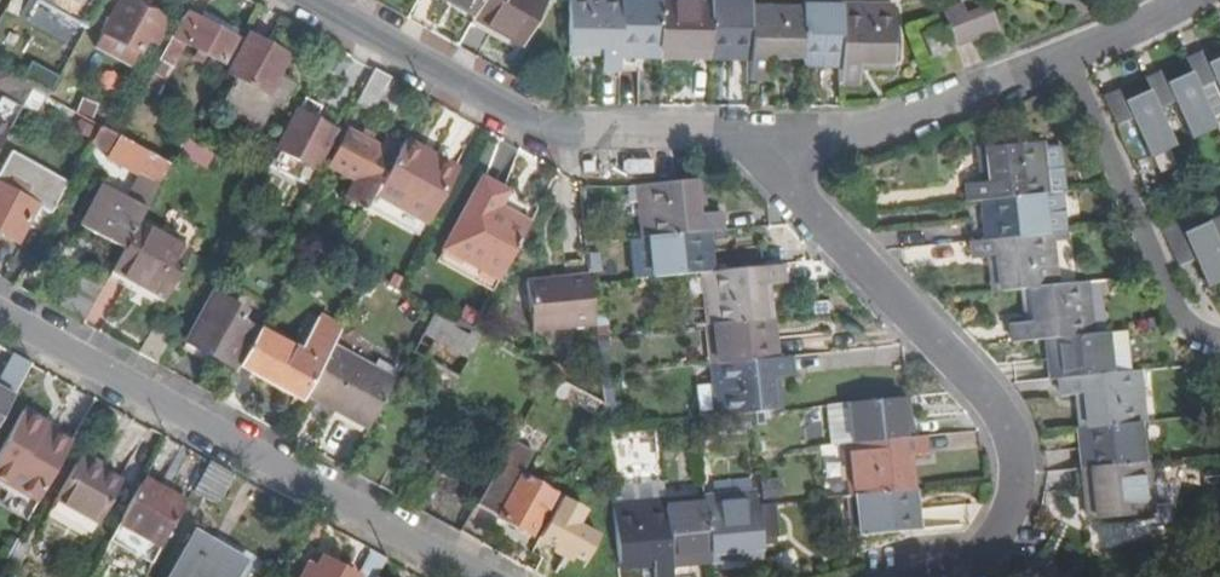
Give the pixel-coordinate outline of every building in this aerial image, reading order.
[(95,48),(131,67),(145,42),(155,47),(166,25),(119,0),(100,34),(103,36),(95,48)] [(474,13),(482,0),(451,0),(474,13)] [(474,13),(471,20),(520,48),(545,3),(539,0),(482,0),(474,13)] [(619,56),(620,0),(567,0),(567,48),(600,48),(601,72),(619,72),(619,56)] [(660,0),(620,0),(619,56),(641,57),(641,49),(659,49),(660,0)] [(659,49),(659,57),(685,57),(685,50),(709,50),(710,0),(660,0),(659,49)] [(709,50),(730,50),(730,58),(750,59),(751,2),(751,0),(710,0),(709,50)] [(767,55),(800,55),(801,8),(801,2),(751,2),(750,59),(749,80),(767,81),(767,55)] [(839,67),(840,8),(801,8),(800,55),(819,55),(819,67),(839,67)] [(892,9),(840,8),(839,67),(838,85),(857,85),(857,71),(857,64),(892,63),(892,9)] [(999,31),(990,10),(968,19),(963,8),(942,15),(943,18),(955,48),(999,31)] [(184,13),(158,61),(172,67),(185,45),(219,65),(234,40),(184,13)] [(940,26),(920,33),(929,58),(949,51),(940,26)] [(248,36),(227,75),(234,79),(221,104),(260,125),(274,102),(281,105),(291,87),(276,79),(287,58),(248,36)] [(1217,95),(1206,70),(1204,65),(1199,53),(1182,61),(1188,75),(1189,79),(1200,102),(1217,95)] [(1204,65),(1206,70),(1219,65),(1219,59),(1204,65)] [(892,71),(892,63),(857,64),(857,71),(892,71)] [(1206,70),(1217,95),(1219,102),(1219,65),(1206,70)] [(25,67),(17,81),(29,88),(34,91),(41,77),(25,67)] [(371,112),(388,79),(372,70),(354,102),(371,112)] [(21,103),(29,88),(17,81),(0,72),(0,91),(2,92),(0,96),(0,142),(21,103)] [(1148,91),(1151,96),(1163,121),(1176,115),(1165,89),(1164,85),(1159,73),(1143,80),(1148,91)] [(1188,75),(1164,85),(1165,89),(1189,79),(1188,75)] [(1213,131),(1200,102),(1189,79),(1165,89),(1176,115),(1187,142),(1213,131)] [(29,88),(21,103),(38,112),(47,98),(34,91),(29,88)] [(1137,132),(1128,112),(1126,107),(1124,101),(1118,90),(1101,98),(1120,139),(1133,133),(1137,132)] [(1126,107),(1151,96),(1148,91),(1124,101),(1126,107)] [(1126,107),(1128,112),(1137,132),(1149,158),(1174,146),(1163,121),(1151,96),(1126,107)] [(81,98),(73,112),(89,121),(97,107),(81,98)] [(302,98),(266,165),(304,185),(333,132),(315,122),(322,109),(302,98)] [(79,225),(122,249),(136,224),(169,164),(117,136),(100,127),(90,145),(108,155),(106,160),(138,177),(126,200),(100,187),(79,225)] [(366,208),(398,149),(385,140),(378,152),(346,134),(327,168),(355,183),(346,199),(365,209),(366,208)] [(212,154),(183,139),(175,152),(204,168),(212,154)] [(423,151),(403,140),(398,149),(366,208),(415,234),(448,173),(420,157),(423,151)] [(967,202),(990,200),(1061,194),(1056,145),(1040,147),(1040,143),(984,148),(988,182),(966,184),(967,202)] [(70,181),(15,152),(0,178),(0,232),(17,242),(38,206),(52,214),(70,181)] [(637,186),(642,239),(696,235),(720,233),(718,215),(694,216),(691,181),(689,181),(637,186)] [(443,250),(498,280),(526,227),(494,209),(499,199),(477,186),(443,250)] [(1061,194),(990,200),(992,218),(984,218),(986,241),(1049,235),(1064,234),(1061,194)] [(244,206),(237,217),(246,223),(253,211),(244,206)] [(1219,250),(1219,218),(1216,208),(1200,215),(1205,224),(1216,252),(1219,250)] [(122,249),(111,268),(163,295),(188,251),(136,224),(122,249)] [(1191,263),(1202,290),(1219,283),(1219,260),(1216,252),(1205,224),(1179,236),(1191,263)] [(1191,263),(1179,236),(1175,226),(1159,233),(1175,270),(1191,263)] [(696,235),(642,239),(628,241),(631,281),(700,274),(709,273),(706,250),(698,251),(696,235)] [(1049,235),(986,241),(971,242),(972,260),(996,258),(999,291),(1030,288),(1054,286),(1049,235)] [(534,332),(593,327),(589,285),(588,278),(585,278),(583,263),(567,264),(569,279),(529,283),(534,332)] [(779,266),(709,273),(700,274),(706,326),(709,325),(759,320),(757,288),(765,288),(780,287),(779,266)] [(82,322),(102,286),(79,273),(59,309),(82,322)] [(1011,343),(1054,339),(1090,335),(1085,283),(1054,286),(1030,288),(1032,322),(1010,324),(1011,343)] [(765,288),(757,288),(759,320),(768,319),(765,288)] [(211,294),(184,343),(230,369),(258,320),(211,294)] [(815,298),(804,300),(805,311),(817,310),(815,298)] [(470,331),(435,311),(410,356),(456,381),(480,336),(470,331)] [(301,402),(304,397),(330,350),(342,327),(319,315),(298,353),(257,330),(219,398),(241,410),(258,379),(301,402)] [(761,337),(770,337),(768,319),(759,320),(761,337)] [(709,325),(712,365),(772,359),(770,337),(761,337),(759,320),(709,325)] [(1090,335),(1054,339),(1055,354),(1047,354),(1049,380),(1057,380),(1126,374),(1123,332),(1090,335)] [(330,350),(304,397),(333,413),(335,409),(367,427),(391,383),(330,350)] [(30,364),(12,354),(0,375),(0,418),(30,364)] [(772,359),(712,365),(710,366),(715,418),(746,414),(769,412),(766,381),(790,378),(788,358),(772,359)] [(1086,394),(1089,428),(1138,423),(1141,423),(1137,373),(1126,374),(1057,380),(1059,397),(1086,394)] [(830,446),(843,445),(908,438),(906,415),(898,416),(897,398),(826,406),(830,446)] [(53,471),(70,441),(59,435),(62,430),(36,415),(32,423),(20,417),(0,451),(0,460),(9,465),(18,452),(53,471)] [(1138,423),(1089,428),(1090,443),(1081,444),(1083,471),(1141,465),(1138,423)] [(853,498),(905,493),(902,460),(924,458),(922,437),(908,438),(843,445),(848,498),(853,498)] [(503,453),(474,505),(528,536),(552,496),(518,477),(525,465),(503,453)] [(76,460),(54,499),(96,523),(118,483),(76,460)] [(231,475),(207,462),(191,492),(214,505),(231,475)] [(1145,465),(1141,465),(1083,471),(1085,503),(1094,503),(1096,519),(1149,515),(1145,465)] [(117,521),(159,545),(185,502),(141,478),(117,521)] [(608,491),(615,562),(616,562),(652,559),(653,576),(671,576),(670,567),(663,506),(661,486),(608,491)] [(906,509),(905,493),(853,498),(856,537),(915,531),(917,531),(915,509),(906,509)] [(704,498),(705,502),(710,555),(711,562),(746,559),(746,551),(760,550),(756,508),(754,494),(704,498)] [(663,506),(670,567),(696,564),(695,556),(710,555),(705,502),(663,506)] [(762,538),(776,538),(775,505),(762,505),(762,538)] [(168,576),(234,576),(244,558),(196,529),(168,576)] [(385,561),(368,551),(355,575),(318,556),(314,563),(307,559),(296,576),(375,576),(385,561)]
